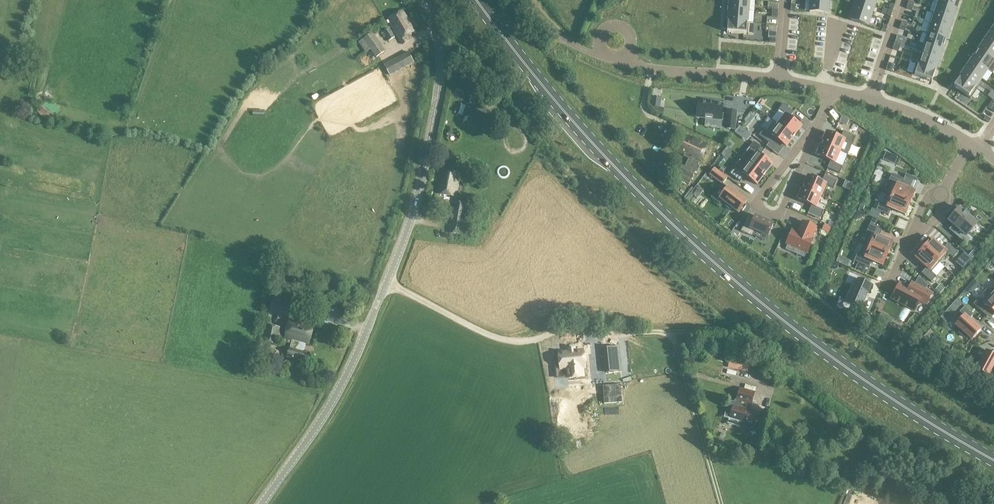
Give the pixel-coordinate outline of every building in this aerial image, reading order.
[(745,0),(730,0),(729,10),(748,12),(749,0),(745,0)] [(854,10),(871,16),(875,6),(858,0),(857,0),(854,10)] [(956,10),(959,0),(940,0),(939,4),(956,10)] [(828,14),(829,3),(811,2),(810,13),(828,14)] [(877,8),(888,11),(890,6),(879,3),(877,8)] [(956,10),(939,4),(935,14),(931,13),(953,20),(956,10)] [(751,10),(752,21),(766,20),(766,9),(751,10)] [(729,10),(728,21),(747,23),(748,12),(729,10)] [(871,16),(854,10),(850,21),(868,26),(871,16)] [(405,38),(415,32),(403,11),(388,20),(403,45),(408,42),(405,38)] [(953,20),(931,13),(928,23),(949,30),(953,20)] [(754,24),(747,23),(728,21),(727,33),(753,36),(754,24)] [(924,34),(946,41),(949,30),(928,23),(924,34)] [(383,33),(388,42),(395,38),(390,29),(383,33)] [(991,33),(984,42),(993,49),(993,36),(991,33)] [(372,34),(364,40),(371,49),(373,53),(381,47),(372,34)] [(925,45),(942,51),(946,41),(924,34),(928,35),(925,45)] [(978,51),(993,61),(993,49),(984,42),(978,51)] [(942,51),(925,45),(921,55),(919,54),(939,61),(942,51)] [(987,70),(993,74),(993,72),(993,62),(993,61),(978,51),(972,60),(987,70)] [(390,76),(414,63),(408,53),(385,66),(390,76)] [(916,65),(935,71),(939,61),(919,54),(916,65)] [(972,60),(966,69),(981,79),(987,70),(972,60)] [(894,65),(888,63),(886,70),(891,72),(894,65)] [(916,65),(912,75),(932,82),(935,71),(916,65)] [(966,69),(960,78),(975,88),(976,88),(981,79),(966,69)] [(978,89),(976,88),(975,88),(960,78),(954,87),(971,99),(978,89)] [(708,103),(698,102),(698,108),(695,108),(693,109),(692,114),(694,117),(697,117),(697,118),(721,121),(721,120),(727,121),(726,129),(735,130),(736,113),(728,112),(728,115),(722,115),(723,105),(713,104),(713,103),(708,103)] [(793,112),(783,104),(778,110),(786,116),(778,125),(793,137),(801,127),(788,118),(793,112)] [(490,133),(495,120),(476,113),(471,126),(490,133)] [(842,117),(840,123),(847,126),(849,120),(842,117)] [(786,147),(793,137),(778,125),(771,135),(763,130),(759,135),(769,143),(773,137),(786,147)] [(844,133),(842,140),(827,133),(822,145),(840,152),(845,141),(853,145),(856,138),(844,133)] [(684,156),(699,162),(707,146),(684,136),(677,152),(684,156)] [(749,164),(764,175),(772,165),(759,156),(763,150),(753,142),(749,148),(756,154),(749,164)] [(959,152),(964,147),(958,142),(953,148),(959,152)] [(775,157),(783,155),(780,144),(772,146),(775,157)] [(835,164),(840,152),(822,145),(817,156),(832,162),(829,169),(840,174),(843,167),(835,164)] [(942,157),(951,162),(954,156),(946,151),(942,157)] [(757,185),(764,175),(749,164),(741,173),(734,168),(730,173),(740,181),(744,175),(757,185)] [(722,185),(727,178),(715,169),(710,175),(722,185)] [(437,194),(457,197),(461,174),(441,171),(437,194)] [(893,183),(888,194),(910,204),(915,192),(901,186),(904,180),(892,174),(889,181),(893,183)] [(825,177),(823,184),(808,177),(803,189),(821,196),(826,185),(834,189),(837,182),(825,177)] [(747,202),(728,188),(719,199),(726,204),(725,206),(731,210),(732,209),(738,213),(740,211),(742,212),(747,206),(745,205),(747,202)] [(816,208),(821,196),(803,189),(798,200),(813,206),(810,213),(821,218),(824,212),(816,208)] [(910,204),(888,194),(883,205),(879,204),(876,211),(888,216),(891,209),(905,215),(910,204)] [(466,203),(455,202),(450,234),(461,235),(463,223),(467,224),(470,205),(466,204),(466,203)] [(965,245),(970,240),(966,236),(977,225),(959,209),(948,221),(957,230),(953,234),(965,245)] [(773,225),(755,217),(753,222),(746,220),(741,232),(752,237),(754,231),(768,237),(773,225)] [(801,231),(799,234),(792,230),(786,244),(788,245),(786,250),(792,253),(794,248),(807,254),(813,240),(811,239),(816,228),(802,222),(799,230),(801,231)] [(865,245),(888,255),(893,243),(879,237),(882,231),(870,225),(867,232),(870,234),(865,245)] [(950,234),(940,226),(935,233),(945,241),(950,234)] [(769,244),(776,248),(782,240),(775,235),(769,244)] [(932,239),(924,249),(940,263),(948,254),(953,258),(958,253),(948,244),(943,249),(932,239)] [(883,266),(888,255),(865,245),(860,256),(857,255),(854,262),(866,267),(869,260),(883,266)] [(932,272),(940,263),(924,249),(915,258),(926,268),(921,273),(931,282),(936,277),(932,272)] [(976,254),(973,251),(968,256),(972,259),(976,254)] [(971,260),(965,254),(962,258),(968,263),(971,260)] [(915,284),(925,290),(928,285),(918,276),(915,284)] [(858,279),(848,300),(857,304),(856,306),(862,309),(872,285),(858,279)] [(980,285),(974,280),(966,289),(970,292),(972,294),(980,285)] [(899,284),(891,299),(915,312),(920,302),(926,306),(933,294),(912,283),(909,289),(899,284)] [(940,284),(935,289),(940,293),(944,288),(940,284)] [(280,292),(277,303),(293,306),(296,295),(280,292)] [(989,292),(981,302),(978,299),(973,305),(983,314),(988,308),(993,313),(993,297),(989,292)] [(955,312),(962,305),(957,300),(950,307),(955,312)] [(980,330),(969,320),(973,315),(964,307),(956,317),(960,321),(956,326),(961,330),(959,333),(964,338),(966,335),(972,340),(980,330)] [(888,316),(885,322),(890,325),(893,319),(888,316)] [(305,362),(307,353),(303,352),(305,344),(309,345),(313,327),(290,322),(286,339),(292,341),(290,349),(288,358),(305,362)] [(262,342),(278,346),(282,328),(265,325),(262,342)] [(620,347),(604,349),(603,349),(605,369),(622,367),(620,347)] [(582,368),(585,368),(583,351),(559,354),(560,363),(555,364),(556,370),(567,369),(568,378),(583,376),(582,368)] [(991,385),(993,379),(993,373),(991,371),(993,365),(993,356),(986,352),(983,358),(980,356),(977,363),(979,364),(976,370),(982,374),(979,379),(991,385)] [(751,360),(739,357),(736,370),(748,373),(751,360)] [(760,427),(759,427),(762,415),(750,411),(755,393),(739,388),(736,400),(735,400),(734,402),(729,401),(724,418),(729,420),(728,425),(758,433),(760,427)]
